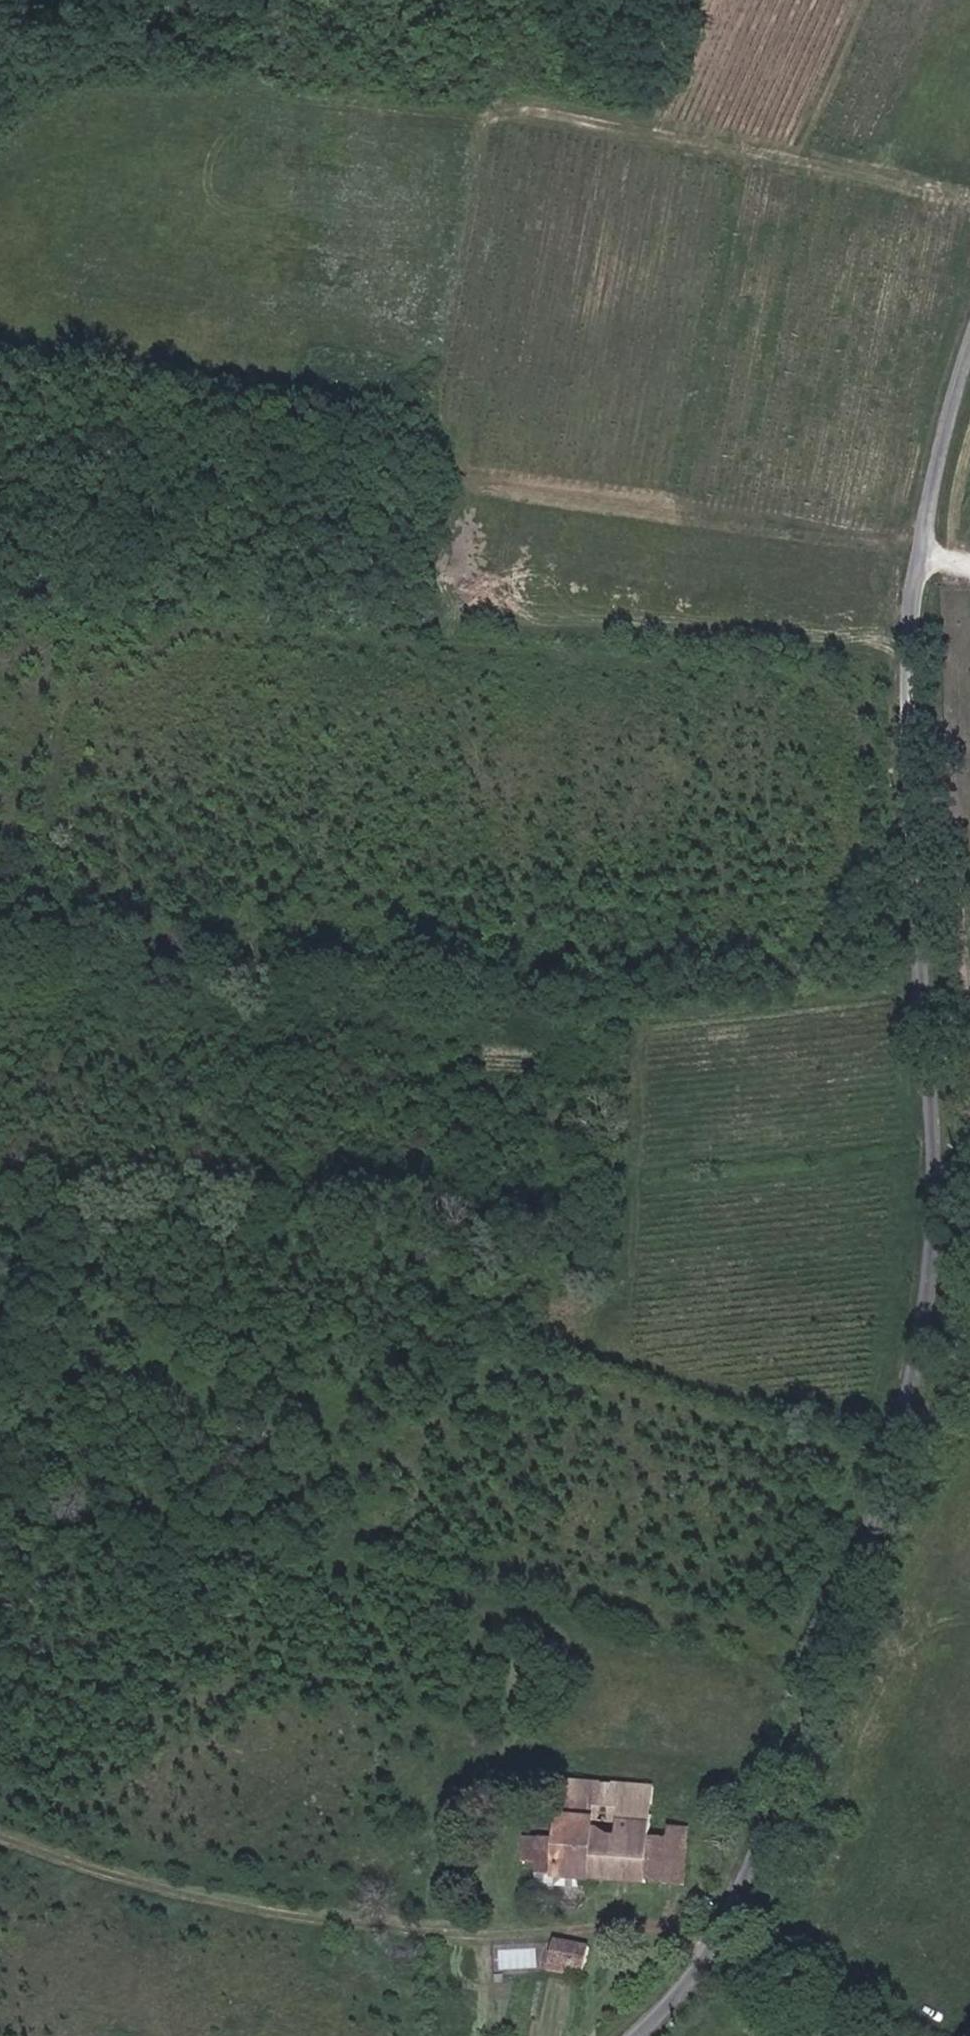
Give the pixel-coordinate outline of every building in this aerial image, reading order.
[(528,1862),(640,1875),(645,1815),(649,1767),(555,1753),(550,1819),(530,1818),(528,1862)] [(645,1815),(640,1875),(661,1876),(665,1816),(645,1815)] [(683,1818),(665,1816),(661,1876),(678,1878),(683,1818)] [(554,1936),(551,1967),(589,1971),(592,1940),(554,1936)]
